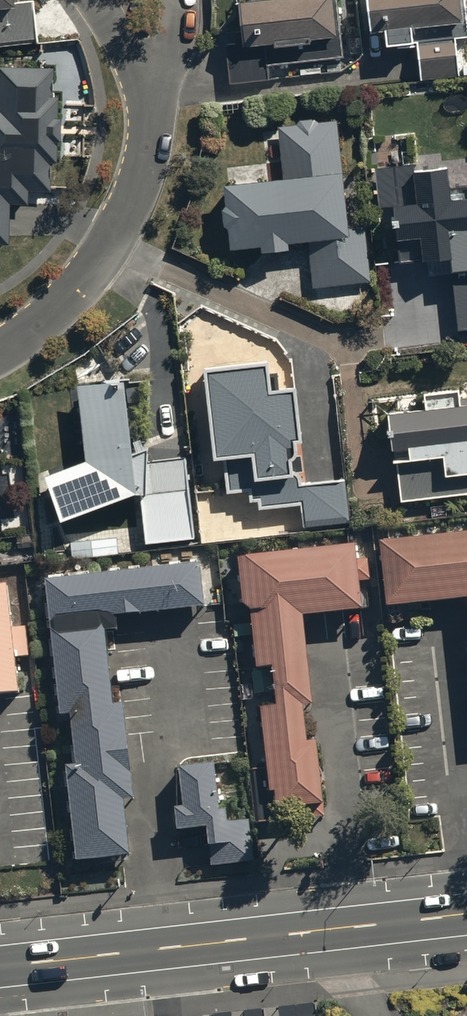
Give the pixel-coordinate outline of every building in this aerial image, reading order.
[(37,43),(33,0),(30,0),(16,1),(16,0),(0,0),(0,47),(37,43)] [(240,7),(246,49),(228,51),(232,88),(268,83),(267,74),(346,64),(337,0),(296,0),(240,7)] [(372,42),(415,36),(421,80),(460,76),(457,43),(466,42),(466,12),(466,0),(367,0),(372,42)] [(0,68),(0,245),(4,245),(5,206),(23,206),(24,192),(48,193),(48,167),(55,167),(55,149),(59,149),(59,125),(57,125),(57,102),(52,102),(53,69),(0,68)] [(336,126),(282,132),(288,186),(225,193),(232,258),(310,250),(313,284),(371,278),(366,230),(348,231),(336,126)] [(416,173),(420,206),(393,209),(400,270),(450,265),(457,335),(466,334),(466,185),(449,187),(447,169),(416,173)] [(268,360),(203,367),(213,461),(224,460),(227,493),(248,491),(249,503),(258,502),(258,509),(301,505),(303,527),(349,522),(345,479),(304,484),(294,388),(271,390),(268,360)] [(44,477),(59,523),(140,494),(145,544),(194,539),(184,454),(134,458),(130,384),(79,387),(85,462),(44,477)] [(385,414),(395,506),(466,499),(466,401),(458,401),(458,394),(422,398),(423,410),(385,414)] [(378,545),(383,611),(464,604),(466,635),(466,537),(378,545)] [(350,554),(246,565),(248,581),(241,582),(245,619),(255,618),(261,672),(271,671),(275,710),(255,712),(264,797),(275,796),(277,816),(320,811),(312,735),(304,736),(301,711),(309,710),(299,621),(357,614),(350,554)] [(194,571),(45,585),(58,722),(68,721),(72,767),(62,768),(71,861),(125,856),(120,804),(131,803),(122,710),(108,711),(101,639),(115,637),(113,620),(198,612),(194,571)] [(0,589),(0,704),(15,703),(12,658),(25,657),(23,624),(9,625),(7,589),(0,589)] [(215,763),(177,767),(182,812),(177,812),(180,839),(206,836),(210,870),(253,866),(248,821),(227,823),(225,806),(219,807),(215,763)]
